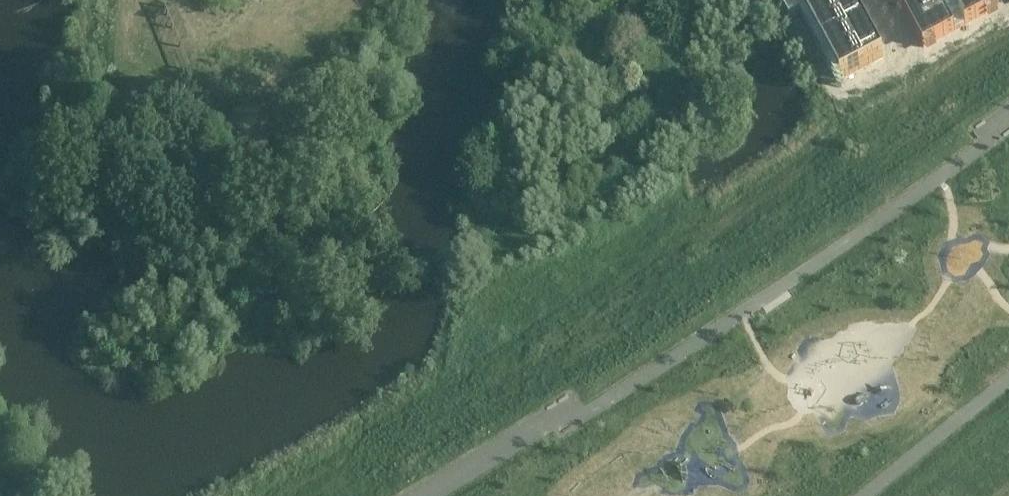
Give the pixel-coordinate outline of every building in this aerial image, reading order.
[(793,16),(804,10),(842,81),(884,58),(853,0),(784,0),(793,16)] [(899,0),(925,48),(999,8),(994,0),(899,0)]
